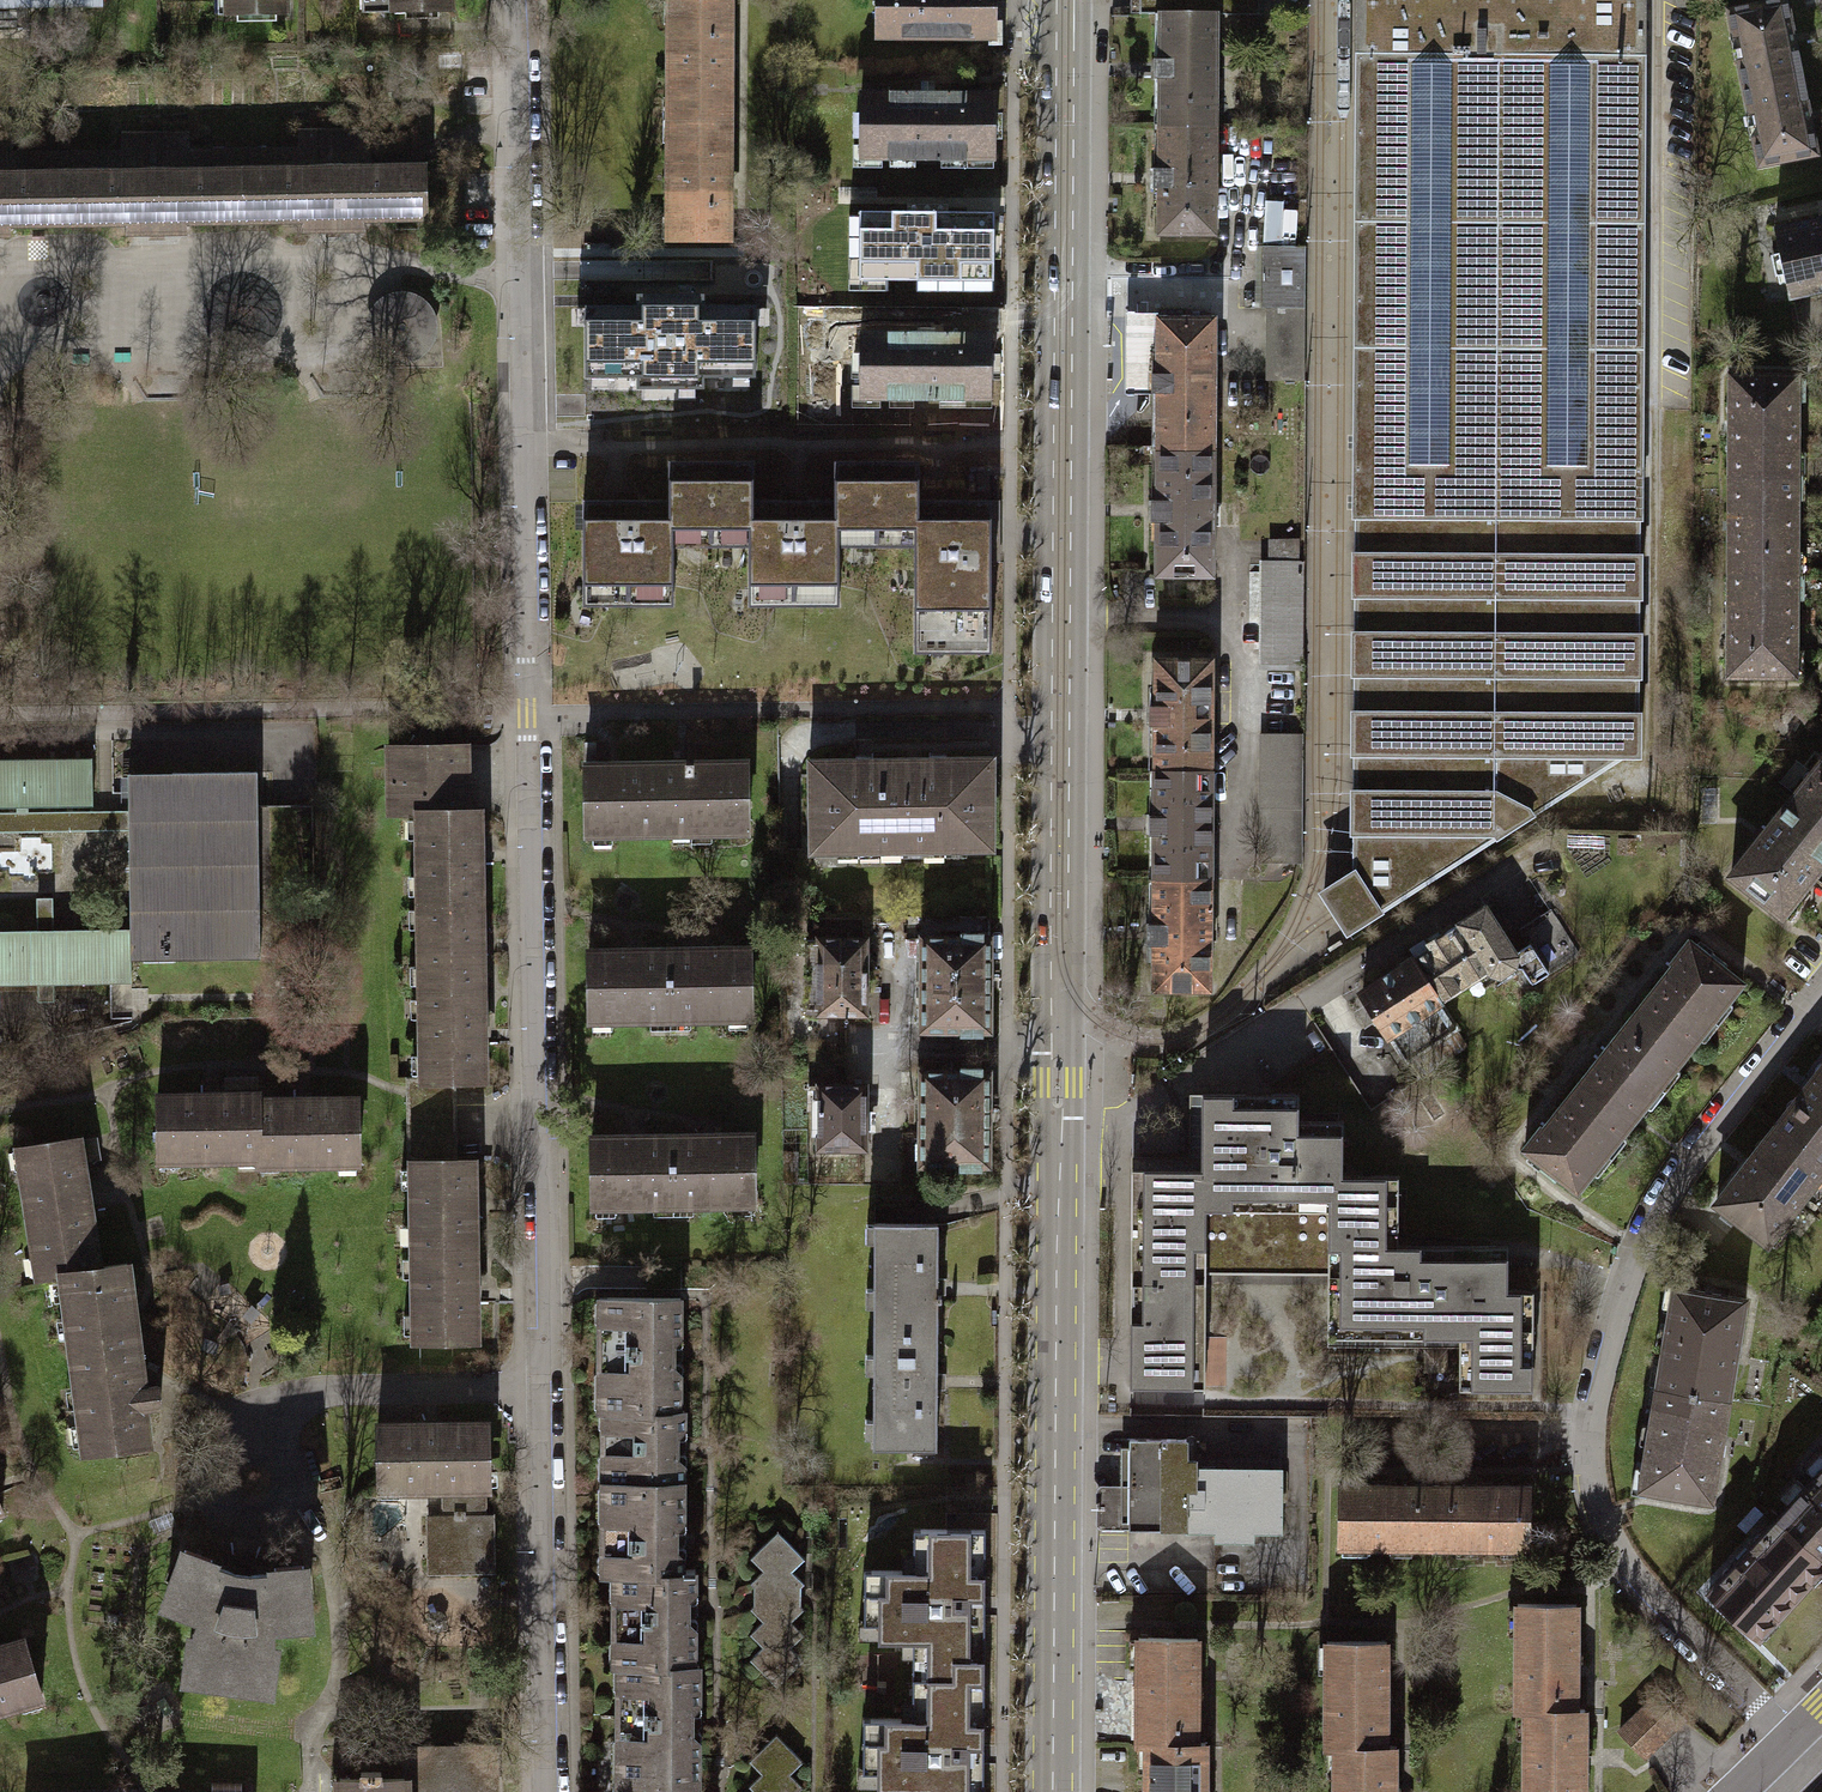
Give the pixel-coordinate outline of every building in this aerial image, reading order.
[(224,14),(286,14),(286,0),(224,0),(224,14)] [(362,12),(444,11),(451,11),(450,0),(362,0),(362,12)] [(668,121),(728,121),(729,0),(682,0),(669,0),(668,121)] [(875,39),(993,39),(993,0),(875,0),(875,39)] [(1134,14),(1134,0),(1125,0),(1125,15),(1134,14)] [(1134,14),(1155,14),(1211,15),(1253,15),(1253,0),(1134,0),(1134,14)] [(1623,756),(1640,757),(1640,714),(1637,714),(1638,677),(1640,677),(1641,633),(1638,633),(1638,597),(1641,597),(1641,555),(1638,555),(1639,519),(1641,519),(1645,0),(1357,0),(1354,518),(1356,518),(1356,552),(1354,552),(1353,595),(1356,595),(1355,631),(1353,631),(1353,674),(1355,674),(1355,710),(1353,710),(1352,754),(1354,754),(1354,789),(1352,789),(1351,833),(1354,833),(1353,871),(1325,890),(1323,896),(1334,913),(1347,933),(1623,756)] [(1802,77),(1795,38),(1787,0),(1775,0),(1727,10),(1742,88),(1802,77)] [(1154,78),(1154,124),(1210,124),(1211,15),(1155,14),(1154,59),(1148,59),(1148,78),(1154,78)] [(1802,77),(1742,88),(1758,168),(1818,156),(1810,116),(1802,77)] [(929,93),(858,94),(858,160),(991,159),(990,92),(929,93)] [(727,240),(728,121),(668,121),(667,239),(727,240)] [(1209,234),(1210,124),(1154,124),(1153,169),(1147,169),(1147,188),(1153,188),(1153,234),(1209,234)] [(11,241),(11,231),(126,230),(126,239),(189,238),(189,228),(306,226),(306,236),(364,235),(364,225),(429,224),(428,163),(371,164),(371,130),(300,131),(300,149),(189,150),(188,133),(124,134),(124,150),(11,152),(11,136),(0,136),(0,242),(11,241)] [(1266,202),(1264,247),(1296,248),(1298,212),(1284,211),(1284,204),(1266,202)] [(930,213),(859,212),(858,275),(991,277),(992,214),(930,213)] [(1769,227),(1784,298),(1821,290),(1821,216),(1769,227)] [(1256,309),(1266,309),(1307,308),(1306,247),(1296,248),(1264,247),(1256,247),(1256,309)] [(418,297),(402,291),(385,293),(371,303),(363,318),(363,335),(371,350),(385,360),(402,362),(418,356),(430,343),(434,327),(430,310),(418,297)] [(635,296),(635,306),(584,306),(583,377),(635,377),(635,389),(702,390),(702,377),(755,377),(755,307),(703,307),(703,296),(635,296)] [(1306,379),(1307,308),(1266,309),(1266,379),(1306,379)] [(1120,393),(1146,393),(1146,372),(1152,372),(1152,317),(1152,312),(1120,312),(1120,393)] [(1208,317),(1152,317),(1152,372),(1146,372),(1146,393),(1152,393),(1152,447),(1208,447),(1208,317)] [(928,333),(860,333),(859,396),(994,395),(993,332),(928,333)] [(1727,426),(1726,474),(1798,475),(1798,452),(1790,451),(1790,400),(1799,400),(1799,378),(1790,378),(1790,375),(1728,374),(1727,426)] [(1207,575),(1208,447),(1152,447),(1151,500),(1145,500),(1145,520),(1151,520),(1151,575),(1207,575)] [(671,545),(710,545),(710,460),(669,460),(669,498),(625,498),(581,498),(581,605),(671,605),(671,545)] [(838,546),(877,546),(877,461),(835,461),(835,500),(793,500),(754,500),(754,460),(710,460),(710,545),(747,545),(747,605),(838,605),(838,546)] [(920,461),(877,461),(877,546),(914,546),(914,652),(992,652),(992,500),(920,500),(920,478),(920,461)] [(1726,474),(1725,574),(1798,575),(1798,552),(1789,552),(1790,497),(1798,498),(1798,475),(1726,474)] [(1259,570),(1258,649),(1297,649),(1298,571),(1259,570)] [(1797,601),(1798,575),(1725,574),(1724,627),(1723,673),(1796,674),(1796,648),(1788,648),(1789,601),(1797,601)] [(1297,668),(1297,649),(1258,649),(1258,667),(1297,668)] [(1150,725),(1150,770),(1206,770),(1206,659),(1150,659),(1150,705),(1143,704),(1143,725),(1150,725)] [(1258,735),(1257,770),(1296,770),(1297,735),(1258,735)] [(459,745),(384,745),(384,768),(393,768),(393,778),(385,778),(385,814),(414,814),(414,811),(459,811),(459,809),(459,745)] [(1789,798),(1821,824),(1821,755),(1789,798)] [(0,760),(0,806),(87,804),(87,758),(0,760)] [(987,853),(987,761),(938,762),(902,762),(902,848),(965,848),(965,853),(987,853)] [(865,762),(813,762),(813,770),(808,770),(808,790),(812,790),(813,849),(820,849),(820,856),(836,856),(836,848),(902,848),(902,762),(880,762),(865,762)] [(609,766),(584,766),(585,832),(747,830),(746,764),(685,765),(685,774),(682,774),(618,774),(609,774),(609,766)] [(1205,878),(1206,770),(1150,770),(1149,814),(1143,814),(1143,833),(1149,833),(1149,878),(1205,878)] [(256,772),(128,774),(129,811),(118,811),(118,830),(128,830),(130,929),(131,960),(260,957),(256,772)] [(1789,798),(1728,876),(1778,915),(1779,914),(1786,919),(1800,901),(1793,896),(1821,859),(1821,824),(1789,798)] [(415,902),(473,902),(473,809),(459,809),(459,811),(414,811),(414,814),(415,902)] [(118,811),(105,811),(0,811),(0,831),(118,830),(118,811)] [(1204,989),(1205,878),(1149,878),(1148,923),(1142,922),(1142,942),(1148,942),(1148,989),(1204,989)] [(415,991),(474,991),(474,946),(473,902),(415,902),(415,991)] [(1527,983),(1544,972),(1525,943),(1524,943),(1510,953),(1479,906),(1422,944),(1425,949),(1409,959),(1436,1000),(1474,976),(1480,985),(1509,966),(1518,969),(1527,983)] [(1515,929),(1524,943),(1525,943),(1544,972),(1573,953),(1549,917),(1545,910),(1515,929)] [(819,938),(805,938),(806,1012),(867,1012),(866,939),(860,939),(860,915),(819,915),(819,938)] [(0,931),(0,983),(113,982),(112,930),(52,930),(52,923),(38,923),(38,931),(0,931)] [(130,929),(112,930),(113,982),(131,982),(131,960),(130,929)] [(962,937),(921,937),(922,1029),(960,1028),(960,1035),(982,1035),(982,1029),(989,1029),(988,937),(982,938),(982,931),(962,932),(962,937)] [(1669,965),(1632,1012),(1682,1052),(1736,983),(1718,969),(1723,963),(1707,951),(1703,955),(1684,941),(1666,964),(1669,965)] [(700,951),(670,951),(671,1017),(751,1016),(750,950),(700,951)] [(589,1019),(671,1017),(670,951),(635,952),(588,952),(589,1019)] [(1434,1002),(1436,1000),(1409,959),(1357,993),(1384,1034),(1434,1002)] [(474,991),(415,991),(416,1076),(416,1081),(450,1080),(475,1080),(474,1034),(474,991)] [(1414,1078),(1463,1046),(1434,1002),(1384,1034),(1401,1061),(1402,1060),(1414,1078)] [(1631,1116),(1682,1052),(1632,1012),(1578,1080),(1628,1119),(1631,1116)] [(1773,1123),(1821,1162),(1821,1062),(1773,1123)] [(962,1071),(921,1072),(922,1164),(959,1163),(959,1169),(982,1169),(982,1163),(989,1163),(988,1071),(984,1071),(984,1066),(961,1066),(962,1071)] [(403,1076),(403,1103),(442,1103),(443,1160),(451,1160),(450,1080),(416,1081),(416,1076),(403,1076)] [(1573,1190),(1628,1119),(1578,1080),(1541,1127),(1538,1124),(1520,1147),(1538,1162),(1534,1166),(1550,1178),(1553,1175),(1573,1190)] [(864,1085),(820,1086),(820,1148),(864,1148),(864,1085)] [(253,1094),(151,1095),(152,1158),(254,1157),(253,1101),(253,1094)] [(1293,1094),(1196,1094),(1196,1168),(1126,1168),(1125,1275),(1125,1386),(1200,1386),(1200,1278),(1200,1260),(1322,1261),(1322,1279),(1322,1336),(1454,1337),(1454,1388),(1527,1388),(1528,1290),(1502,1290),(1502,1278),(1502,1245),(1392,1244),(1393,1176),(1337,1176),(1337,1121),(1293,1121),(1293,1094)] [(353,1100),(253,1101),(254,1157),(254,1162),(354,1161),(353,1100)] [(408,1160),(443,1160),(442,1103),(403,1103),(403,1160),(408,1160)] [(1821,1183),(1821,1162),(1773,1123),(1710,1202),(1762,1243),(1763,1241),(1771,1247),(1785,1229),(1777,1223),(1809,1184),(1816,1190),(1821,1183)] [(72,1137),(17,1145),(36,1275),(56,1272),(91,1267),(80,1194),(72,1137)] [(673,1138),(673,1203),(754,1202),(754,1137),(701,1137),(673,1138)] [(673,1203),(673,1138),(634,1138),(593,1138),(593,1203),(673,1203)] [(408,1160),(409,1251),(469,1251),(469,1206),(468,1160),(451,1160),(443,1160),(408,1160)] [(875,1223),(874,1335),(937,1335),(937,1289),(937,1223),(875,1223)] [(469,1292),(469,1251),(409,1251),(409,1340),(469,1340),(469,1292)] [(56,1272),(82,1450),(143,1441),(138,1405),(156,1402),(153,1385),(127,1389),(113,1298),(126,1296),(121,1263),(91,1267),(56,1272)] [(1647,1365),(1644,1385),(1724,1399),(1741,1299),(1669,1287),(1656,1366),(1647,1365)] [(606,1410),(610,1410),(680,1410),(680,1373),(673,1368),(673,1353),(673,1340),(680,1337),(680,1298),(606,1298),(606,1319),(599,1326),(599,1369),(606,1375),(606,1410)] [(936,1382),(937,1335),(874,1335),(874,1446),(936,1446),(936,1382)] [(1706,1499),(1724,1399),(1644,1385),(1640,1407),(1649,1408),(1635,1487),(1706,1499)] [(683,1410),(680,1410),(610,1410),(610,1424),(602,1432),(602,1452),(610,1461),(610,1481),(683,1482),(683,1466),(678,1458),(678,1443),(678,1434),(683,1426),(683,1410)] [(379,1488),(454,1487),(482,1487),(489,1486),(488,1477),(488,1423),(378,1425),(379,1488)] [(1181,1439),(1125,1438),(1124,1525),(1124,1528),(1214,1528),(1274,1529),(1275,1468),(1190,1467),(1190,1458),(1181,1458),(1181,1439)] [(1772,1519),(1820,1562),(1821,1560),(1821,1462),(1806,1480),(1771,1518),(1772,1519)] [(683,1574),(683,1569),(683,1557),(676,1550),(676,1535),(676,1526),(683,1518),(683,1482),(610,1481),(609,1515),(602,1524),(602,1550),(609,1558),(609,1574),(620,1574),(683,1574)] [(1429,1544),(1429,1485),(1334,1485),(1333,1544),(1429,1544)] [(1429,1485),(1429,1544),(1524,1545),(1525,1486),(1429,1485)] [(483,1516),(482,1487),(454,1487),(454,1516),(431,1517),(432,1569),(490,1568),(489,1516),(483,1516)] [(1772,1519),(1705,1592),(1753,1635),(1820,1562),(1772,1519)] [(912,1657),(912,1678),(984,1678),(984,1530),(913,1530),(913,1554),(925,1554),(925,1570),(864,1569),(864,1623),(877,1623),(877,1640),(923,1640),(923,1657),(912,1657)] [(750,1660),(776,1685),(802,1660),(792,1648),(804,1634),(790,1622),(803,1609),(792,1596),(805,1585),(792,1571),(805,1557),(778,1531),(751,1557),(764,1570),(749,1582),(759,1592),(762,1595),(751,1609),(761,1620),(749,1633),(761,1646),(750,1660)] [(243,1562),(234,1563),(231,1573),(206,1564),(208,1559),(178,1548),(160,1598),(200,1613),(193,1631),(188,1632),(182,1671),(264,1682),(269,1643),(264,1643),(263,1620),(303,1617),(300,1565),(269,1566),(269,1574),(244,1575),(243,1562)] [(625,1665),(694,1665),(694,1628),(688,1620),(687,1607),(687,1597),(694,1592),(694,1569),(683,1569),(683,1574),(620,1574),(620,1597),(613,1602),(613,1637),(620,1643),(620,1665),(625,1665)] [(1520,1709),(1570,1710),(1570,1708),(1570,1603),(1512,1603),(1512,1709),(1520,1709)] [(33,1692),(18,1637),(0,1643),(0,1703),(33,1692)] [(1145,1742),(1196,1742),(1196,1691),(1196,1637),(1137,1637),(1137,1641),(1130,1641),(1130,1671),(1138,1671),(1138,1742),(1145,1742)] [(1334,1747),(1386,1747),(1386,1697),(1386,1642),(1325,1642),(1326,1747),(1334,1747)] [(694,1665),(625,1665),(625,1683),(617,1691),(617,1735),(624,1741),(624,1786),(699,1786),(698,1742),(691,1735),(691,1719),(691,1710),(699,1702),(699,1665),(694,1665)] [(984,1678),(912,1678),(912,1703),(923,1703),(923,1720),(862,1720),(862,1772),(877,1772),(876,1790),(922,1790),(922,1791),(983,1791),(984,1678)] [(1614,1730),(1639,1756),(1678,1718),(1652,1692),(1614,1730)] [(1520,1709),(1520,1791),(1578,1791),(1578,1708),(1570,1708),(1570,1710),(1520,1709)] [(775,1735),(751,1761),(763,1774),(750,1787),(754,1791),(797,1791),(802,1786),(790,1772),(801,1760),(775,1735)] [(1204,1742),(1196,1742),(1145,1742),(1145,1791),(1204,1791),(1204,1742)] [(354,1749),(354,1777),(404,1776),(404,1791),(494,1791),(493,1746),(354,1749)] [(1394,1747),(1386,1747),(1334,1747),(1334,1791),(1394,1791),(1394,1747)] [(339,1777),(340,1791),(404,1791),(404,1776),(354,1777),(339,1777)] [(211,1782),(211,1791),(242,1791),(242,1782),(211,1782)]
